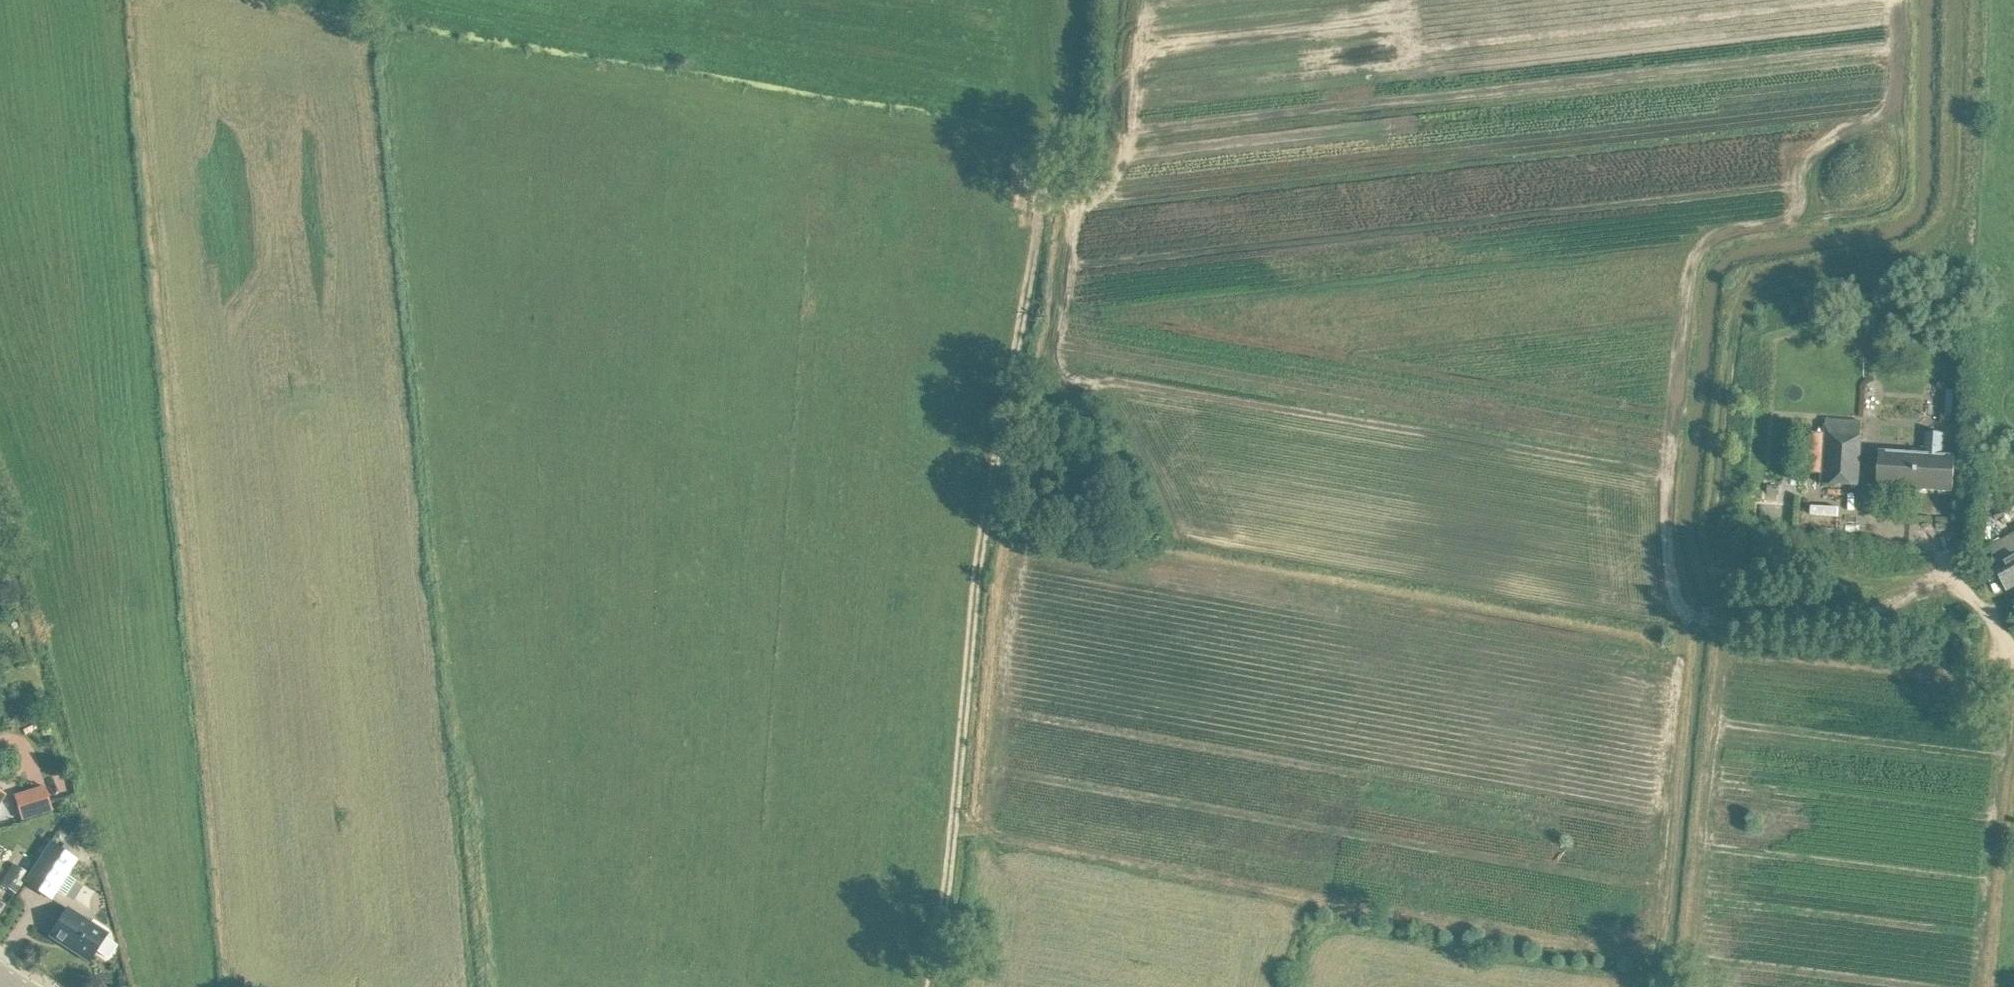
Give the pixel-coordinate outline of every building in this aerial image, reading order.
[(1821,483),(1857,485),(1862,421),(1825,419),(1821,483)] [(1942,454),(1943,433),(1926,431),(1924,453),(1879,450),(1877,486),(1953,492),(1955,455),(1942,454)] [(2006,589),(2013,585),(2013,552),(1992,565),(2006,589)] [(53,811),(45,785),(15,794),(22,819),(53,811)] [(48,896),(52,899),(78,859),(69,853),(72,848),(65,843),(62,849),(52,843),(26,882),(48,896)] [(29,873),(13,863),(1,883),(16,893),(22,884),(29,873)] [(109,929),(94,919),(91,923),(68,908),(51,935),(90,961),(97,951),(106,957),(110,956),(116,947),(115,943),(106,937),(108,934),(107,933),(109,929)]
